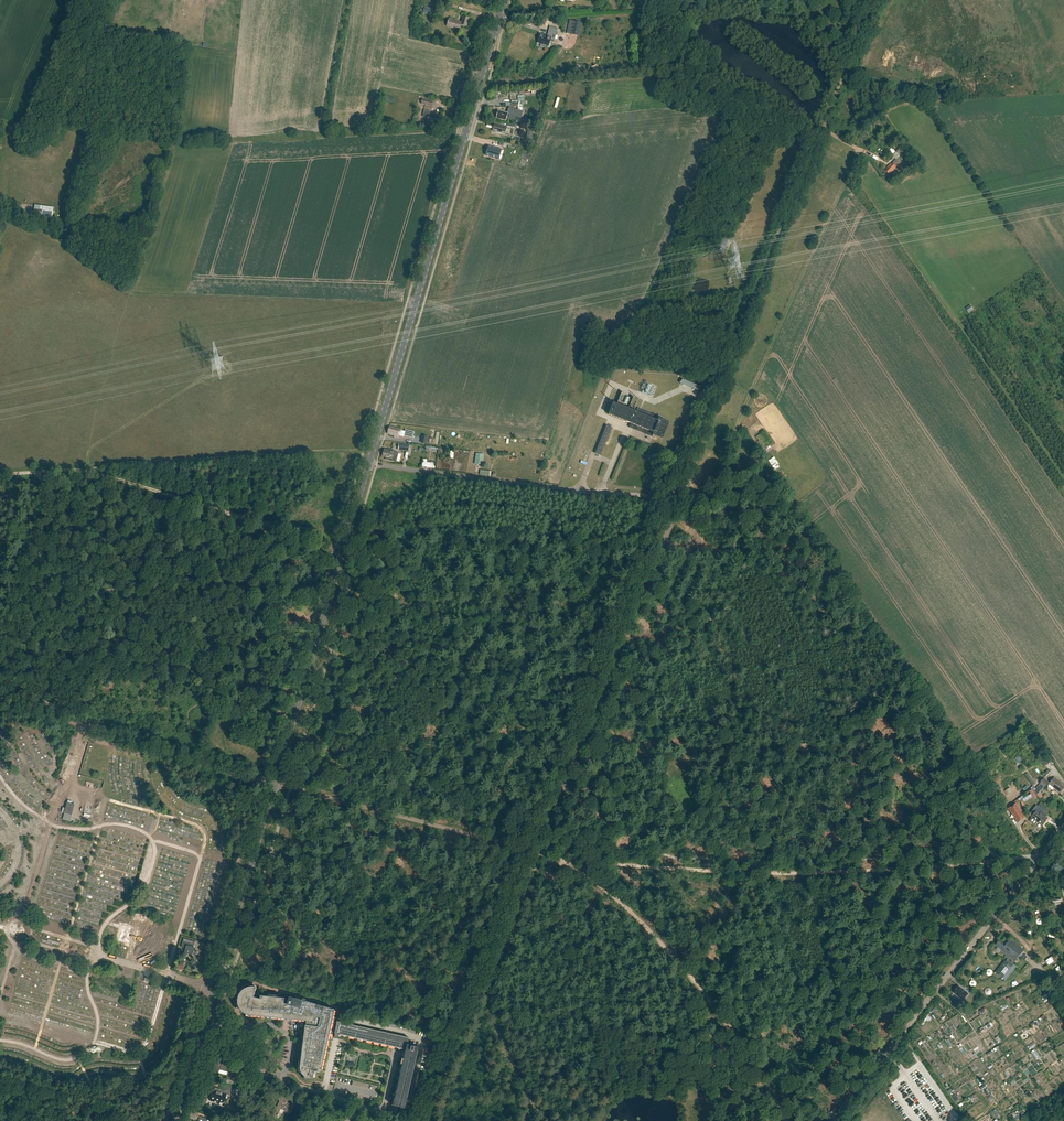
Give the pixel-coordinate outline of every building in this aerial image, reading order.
[(433,9),(424,6),(422,14),(432,16),(433,9)] [(466,27),(469,19),(463,17),(461,23),(449,19),(447,26),(460,30),(461,26),(466,27)] [(579,36),(582,23),(573,21),(570,34),(579,36)] [(558,29),(550,26),(547,36),(540,34),(537,43),(549,46),(550,41),(554,43),(558,29)] [(393,103),(395,98),(383,95),(381,101),(393,103)] [(522,111),(522,103),(512,103),(512,106),(518,106),(518,111),(522,111)] [(438,124),(439,118),(435,117),(436,116),(429,115),(430,111),(424,110),(423,117),(428,118),(427,122),(438,124)] [(503,113),(498,111),(496,118),(505,120),(506,119),(514,121),(520,123),(521,119),(516,117),(507,114),(507,113),(503,112),(503,113)] [(504,135),(506,128),(494,125),(493,131),(496,132),(504,135)] [(534,133),(536,129),(527,126),(526,131),(527,131),(524,145),(530,146),(533,132),(534,133)] [(485,155),(499,159),(498,159),(501,150),(502,150),(488,146),(486,155),(485,155)] [(896,167),(900,163),(896,160),(892,164),(892,163),(885,170),(889,174),(896,167)] [(42,210),(41,218),(52,219),(53,212),(42,210)] [(682,379),(680,383),(698,391),(700,387),(682,379)] [(635,412),(613,404),(609,415),(631,424),(629,428),(652,437),(653,435),(662,439),(669,423),(659,419),(660,417),(637,408),(635,412)] [(405,430),(405,432),(401,431),(401,430),(389,426),(387,434),(394,436),(398,438),(399,436),(403,437),(404,436),(413,439),(414,433),(405,430)] [(600,456),(612,428),(606,426),(595,453),(600,456)] [(437,445),(439,432),(439,430),(434,429),(434,432),(436,432),(435,439),(431,439),(431,443),(434,444),(437,445)] [(774,451),(770,446),(769,445),(771,443),(769,439),(763,432),(756,437),(761,445),(764,448),(769,455),(774,451)] [(396,462),(398,453),(393,452),(394,451),(384,449),(382,457),(385,458),(385,460),(396,462)] [(483,465),(484,454),(476,453),(475,464),(483,465)] [(774,469),(778,466),(771,455),(767,458),(774,469)] [(435,468),(436,463),(427,462),(427,460),(423,459),(422,467),(435,468)] [(1019,753),(1014,756),(1017,762),(1023,759),(1019,753)] [(1030,765),(1025,766),(1030,777),(1034,775),(1030,765)] [(1049,785),(1048,787),(1052,790),(1054,788),(1060,793),(1063,788),(1063,786),(1061,784),(1062,783),(1054,777),(1050,782),(1049,784),(1049,785)] [(1049,784),(1050,782),(1044,778),(1039,783),(1040,784),(1044,787),(1045,788),(1048,783),(1049,784)] [(1039,793),(1044,787),(1040,784),(1035,790),(1039,793),(1037,795),(1040,798),(1042,795),(1039,793)] [(1018,822),(1026,816),(1017,803),(1008,809),(1018,822)] [(71,815),(74,806),(68,804),(65,813),(71,815)] [(1047,818),(1037,810),(1031,817),(1032,818),(1030,820),(1030,822),(1034,824),(1036,824),(1037,822),(1042,825),(1047,818)] [(62,820),(70,822),(72,816),(71,815),(64,813),(62,820)] [(130,937),(137,940),(137,941),(139,941),(140,937),(142,937),(144,931),(133,927),(130,937)] [(194,945),(195,942),(184,938),(181,947),(186,948),(185,951),(180,950),(179,955),(181,955),(182,954),(187,956),(188,954),(193,955),(195,948),(190,946),(191,944),(194,945)] [(1007,944),(1000,939),(996,945),(1002,950),(1001,951),(1015,962),(1024,950),(1011,939),(1007,944)] [(1002,966),(1008,971),(1011,966),(1005,962),(1002,966)] [(953,992),(963,1000),(969,994),(958,985),(953,992)] [(238,1000),(237,1001),(238,1003),(238,1004),(238,1005),(238,1006),(239,1007),(239,1009),(240,1010),(241,1011),(242,1012),(243,1013),(244,1013),(245,1014),(246,1015),(247,1015),(248,1016),(250,1016),(251,1016),(284,1019),(292,1020),(299,1021),(309,1023),(309,1026),(305,1025),(304,1035),(300,1067),(300,1068),(300,1069),(300,1070),(300,1071),(301,1072),(301,1073),(302,1074),(302,1075),(303,1075),(304,1076),(304,1077),(305,1077),(306,1078),(307,1078),(308,1078),(309,1078),(310,1079),(311,1079),(312,1079),(313,1078),(314,1072),(315,1071),(313,1071),(313,1068),(321,1070),(322,1070),(328,1040),(332,1024),(336,1025),(337,1022),(333,1021),(334,1014),(335,1010),(289,997),(287,1004),(284,1004),(284,1001),(284,998),(281,998),(279,998),(266,997),(264,996),(260,996),(260,999),(257,998),(253,997),(256,988),(255,987),(254,987),(253,987),(251,987),(250,987),(249,987),(248,988),(246,988),(245,989),(244,989),(243,990),(242,991),(241,992),(240,993),(240,994),(239,995),(238,996),(238,997),(238,999),(238,1000)] [(336,1025),(334,1036),(335,1036),(339,1037),(342,1037),(343,1035),(388,1046),(406,1050),(404,1057),(403,1061),(403,1062),(401,1069),(401,1070),(400,1077),(399,1078),(398,1085),(398,1086),(396,1093),(396,1094),(394,1101),(394,1102),(393,1105),(401,1107),(405,1108),(419,1047),(407,1044),(409,1038),(395,1035),(345,1024),(339,1023),(340,1022),(337,1021),(337,1022),(336,1025)] [(433,1040),(434,1035),(425,1032),(423,1037),(433,1040)] [(1028,1051),(1034,1058),(1038,1055),(1032,1048),(1028,1051)] [(230,1080),(229,1084),(236,1086),(237,1082),(233,1081),(236,1073),(232,1072),(234,1067),(232,1067),(233,1064),(227,1063),(228,1060),(217,1057),(214,1068),(213,1070),(219,1072),(219,1070),(228,1072),(226,1079),(230,1080)] [(213,1091),(211,1099),(215,1101),(215,1099),(224,1102),(226,1095),(230,1096),(231,1092),(221,1089),(214,1087),(213,1091)] [(273,1115),(277,1117),(278,1116),(279,1114),(278,1114),(279,1112),(281,1109),(290,1113),(293,1105),(286,1103),(288,1099),(281,1096),(279,1100),(280,1100),(279,1103),(278,1105),(277,1107),(276,1107),(273,1115)] [(995,1109),(990,1111),(993,1117),(998,1114),(995,1109)]
